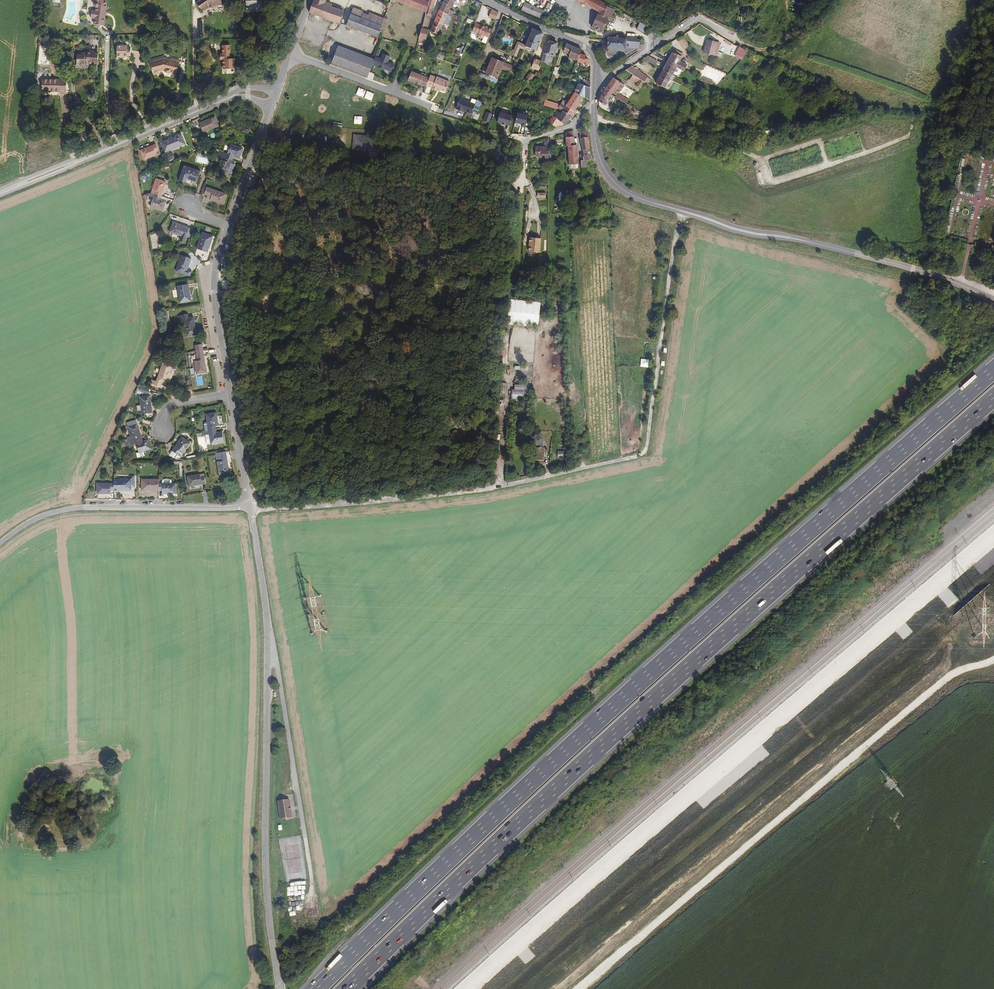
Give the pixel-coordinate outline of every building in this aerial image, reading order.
[(96,21),(99,21),(99,24),(105,25),(106,15),(107,12),(108,3),(107,0),(95,0),(96,2),(94,3),(94,4),(94,6),(95,7),(98,7),(97,10),(93,10),(92,17),(96,18),(96,21)] [(199,8),(203,14),(210,10),(214,9),(214,8),(222,7),(221,0),(220,0),(217,0),(204,0),(198,4),(200,8),(199,8)] [(244,11),(266,11),(266,1),(255,1),(255,0),(244,0),(244,11)] [(310,14),(332,21),(340,24),(344,12),(330,7),(331,5),(324,3),(325,0),(315,0),(310,14)] [(392,1),(426,13),(427,9),(428,3),(420,0),(392,0),(392,1)] [(428,3),(427,9),(432,11),(435,0),(429,0),(428,3)] [(455,20),(455,18),(454,18),(454,17),(453,16),(454,13),(450,11),(457,0),(446,0),(444,3),(439,13),(452,18),(455,20)] [(552,0),(551,0),(547,9),(550,10),(555,1),(552,0)] [(595,9),(595,8),(600,10),(603,2),(599,0),(577,0),(595,9)] [(599,12),(592,28),(602,32),(608,20),(610,20),(614,10),(606,6),(606,4),(603,2),(600,10),(599,12)] [(544,11),(524,3),(520,11),(540,19),(544,11)] [(354,9),(351,15),(382,27),(385,19),(371,13),(370,16),(365,14),(365,13),(354,9)] [(499,13),(492,10),(489,17),(497,20),(499,13)] [(450,24),(452,18),(439,13),(435,22),(443,26),(445,21),(450,24)] [(351,15),(347,26),(362,31),(378,37),(382,27),(351,15)] [(424,18),(418,41),(421,42),(422,39),(426,40),(429,32),(429,31),(425,30),(426,25),(429,26),(429,24),(430,20),(424,18)] [(443,26),(435,22),(431,31),(439,35),(441,31),(443,26)] [(645,33),(648,26),(640,22),(637,29),(645,33)] [(483,37),(488,39),(491,30),(473,24),(470,33),(477,35),(477,37),(477,38),(481,40),(482,39),(483,37)] [(520,48),(534,54),(542,33),(533,28),(526,45),(517,42),(515,48),(512,47),(511,52),(509,51),(508,54),(516,57),(520,48)] [(617,37),(609,36),(607,47),(624,50),(626,43),(628,43),(639,45),(641,41),(638,40),(627,39),(623,38),(620,38),(617,37)] [(682,48),(688,45),(683,38),(678,42),(682,48)] [(541,61),(547,62),(549,56),(551,57),(552,55),(554,55),(558,43),(548,40),(541,61)] [(703,53),(715,56),(719,43),(707,40),(703,53)] [(580,50),(565,44),(563,52),(568,54),(567,55),(569,56),(569,57),(578,60),(580,50)] [(671,45),(669,44),(660,50),(661,52),(662,51),(664,53),(670,49),(669,46),(671,45)] [(223,69),(231,69),(236,69),(236,58),(230,59),(230,45),(222,45),(222,53),(220,53),(220,60),(222,60),(223,69)] [(331,64),(368,78),(373,65),(374,58),(338,45),(331,64)] [(123,56),(126,56),(132,56),(132,49),(129,49),(129,46),(118,46),(119,58),(122,58),(123,56)] [(742,59),(750,49),(739,48),(735,55),(742,59)] [(580,50),(578,60),(578,62),(581,64),(581,65),(583,66),(584,64),(589,65),(588,59),(584,58),(585,54),(583,52),(580,50)] [(81,56),(77,56),(76,66),(87,66),(87,65),(92,65),(92,63),(94,63),(94,65),(98,65),(98,54),(95,54),(95,52),(87,52),(86,54),(81,54),(81,56)] [(679,71),(682,74),(686,67),(679,63),(682,57),(673,52),(666,64),(675,70),(679,71)] [(392,73),(394,66),(388,63),(391,56),(384,54),(383,55),(381,58),(375,56),(374,58),(373,65),(392,73)] [(762,64),(763,61),(753,55),(751,60),(759,64),(760,62),(762,64)] [(648,56),(644,58),(653,64),(656,61),(648,56)] [(163,58),(150,61),(152,72),(154,73),(155,73),(156,73),(157,72),(158,71),(162,70),(165,70),(165,72),(169,73),(170,73),(174,74),(176,67),(177,67),(179,61),(170,58),(170,59),(163,58)] [(501,70),(510,74),(512,67),(498,61),(498,63),(496,62),(496,61),(491,59),(485,75),(497,80),(501,70)] [(531,66),(539,69),(541,61),(533,59),(531,66)] [(662,72),(671,77),(675,70),(666,64),(662,72)] [(634,66),(627,70),(631,73),(639,78),(643,72),(634,66)] [(420,86),(426,87),(426,86),(429,79),(412,72),(408,81),(420,85),(420,86)] [(524,80),(528,83),(535,75),(531,72),(524,80)] [(645,82),(647,83),(650,77),(643,72),(639,78),(645,82)] [(664,89),(671,77),(662,72),(655,84),(664,89)] [(639,78),(631,73),(628,78),(635,82),(636,81),(638,82),(637,85),(641,88),(645,82),(639,78)] [(437,78),(430,75),(429,79),(426,86),(432,89),(440,92),(441,90),(446,92),(450,82),(437,77),(437,78)] [(603,91),(612,97),(617,91),(618,90),(622,83),(614,78),(603,91)] [(58,94),(59,94),(66,94),(66,84),(61,84),(61,83),(58,83),(58,80),(40,79),(40,91),(58,92),(58,94)] [(581,84),(590,89),(590,82),(581,79),(581,84)] [(618,90),(620,91),(621,92),(626,86),(622,83),(618,90)] [(580,84),(574,94),(583,98),(589,101),(590,89),(581,84),(580,84)] [(599,96),(599,102),(606,105),(612,97),(603,91),(599,96)] [(564,100),(562,105),(574,111),(575,110),(583,98),(574,94),(569,103),(564,100)] [(617,95),(615,99),(626,105),(628,107),(630,103),(617,95)] [(460,99),(456,109),(463,112),(464,111),(472,114),(475,104),(460,99)] [(560,107),(559,110),(562,112),(571,116),(572,113),(574,111),(562,105),(560,107)] [(634,117),(636,112),(628,107),(626,105),(623,110),(634,117)] [(494,112),(492,123),(510,126),(512,115),(494,112)] [(554,117),(562,126),(563,126),(564,124),(565,124),(571,116),(562,112),(561,114),(557,112),(554,117)] [(526,115),(516,113),(513,124),(524,126),(526,115)] [(218,126),(215,116),(195,125),(197,131),(200,130),(202,133),(218,126)] [(549,123),(555,128),(562,126),(554,117),(549,123)] [(589,149),(590,149),(587,130),(580,132),(580,139),(583,150),(589,149)] [(573,135),(572,131),(564,132),(567,147),(568,147),(568,151),(578,150),(577,144),(576,144),(574,135),(573,135)] [(181,133),(160,142),(165,153),(186,144),(181,133)] [(376,136),(354,134),(352,150),(366,151),(366,149),(375,150),(376,136)] [(220,151),(218,154),(233,160),(234,157),(240,158),(243,148),(230,143),(227,154),(220,151)] [(158,151),(155,144),(139,150),(144,160),(155,155),(154,152),(158,151)] [(549,160),(549,146),(545,146),(536,146),(535,155),(538,155),(538,157),(542,157),(542,155),(545,155),(545,160),(549,160)] [(591,159),(589,149),(583,150),(583,153),(582,153),(584,160),(581,161),(582,166),(582,168),(588,167),(587,160),(591,159)] [(578,164),(578,150),(568,151),(569,164),(578,164)] [(233,160),(218,154),(217,159),(222,161),(219,170),(231,174),(235,165),(232,164),(233,160)] [(185,166),(180,181),(185,183),(187,177),(197,181),(201,171),(185,166)] [(154,189),(153,193),(162,196),(166,183),(155,179),(152,188),(154,189)] [(207,186),(207,187),(205,193),(207,194),(206,197),(223,203),(226,192),(207,186)] [(153,193),(152,198),(149,207),(162,212),(167,197),(162,196),(153,193)] [(182,241),(184,236),(187,227),(171,222),(168,231),(180,235),(178,240),(182,241)] [(203,232),(197,248),(207,252),(212,235),(203,232)] [(538,238),(530,238),(529,251),(541,252),(541,238),(538,238)] [(179,254),(174,270),(188,275),(190,270),(185,269),(189,257),(179,254)] [(178,286),(181,303),(191,302),(188,285),(178,286)] [(542,301),(511,298),(508,325),(539,329),(542,301)] [(182,319),(184,330),(194,328),(193,317),(187,318),(187,315),(176,316),(177,320),(182,319)] [(498,344),(496,366),(504,366),(505,344),(498,344)] [(202,350),(195,351),(197,360),(193,360),(195,375),(206,373),(202,350)] [(167,383),(168,380),(170,376),(173,365),(172,365),(169,364),(170,362),(164,360),(158,381),(153,379),(152,383),(161,385),(162,382),(167,383)] [(140,386),(138,393),(141,394),(142,391),(149,393),(150,389),(140,386)] [(512,389),(512,400),(524,400),(524,389),(512,389)] [(141,411),(139,411),(140,415),(153,412),(149,395),(138,398),(140,406),(141,411)] [(202,431),(215,429),(214,425),(217,425),(215,413),(204,415),(206,426),(201,427),(202,431)] [(128,444),(142,440),(137,422),(126,425),(129,439),(126,440),(126,442),(123,443),(123,445),(126,444),(128,444)] [(215,432),(215,429),(202,431),(199,431),(200,435),(202,434),(207,434),(209,443),(222,440),(221,431),(215,432)] [(455,448),(458,447),(461,446),(463,443),(464,440),(463,436),(462,433),(459,431),(456,431),(452,431),(450,433),(448,435),(447,439),(447,442),(449,445),(452,447),(455,448)] [(181,435),(169,452),(174,456),(179,456),(190,442),(181,435)] [(143,443),(142,440),(128,444),(129,448),(135,447),(137,456),(143,454),(151,452),(148,442),(143,443)] [(569,451),(569,444),(564,444),(565,451),(561,451),(561,458),(569,457),(568,451),(569,451)] [(533,447),(533,458),(533,461),(545,461),(545,448),(533,447)] [(229,473),(225,452),(215,454),(219,475),(229,473)] [(189,487),(205,485),(204,476),(201,476),(200,475),(187,477),(189,487)] [(111,482),(111,490),(129,491),(129,488),(129,481),(133,481),(133,477),(129,477),(129,479),(111,480),(111,482)] [(141,491),(158,491),(158,482),(158,479),(141,479),(141,491)] [(109,490),(111,490),(111,482),(95,482),(95,492),(109,493),(109,490)] [(158,482),(158,491),(161,491),(161,494),(174,494),(174,482),(158,482)] [(287,800),(277,801),(279,819),(290,818),(287,800)]
